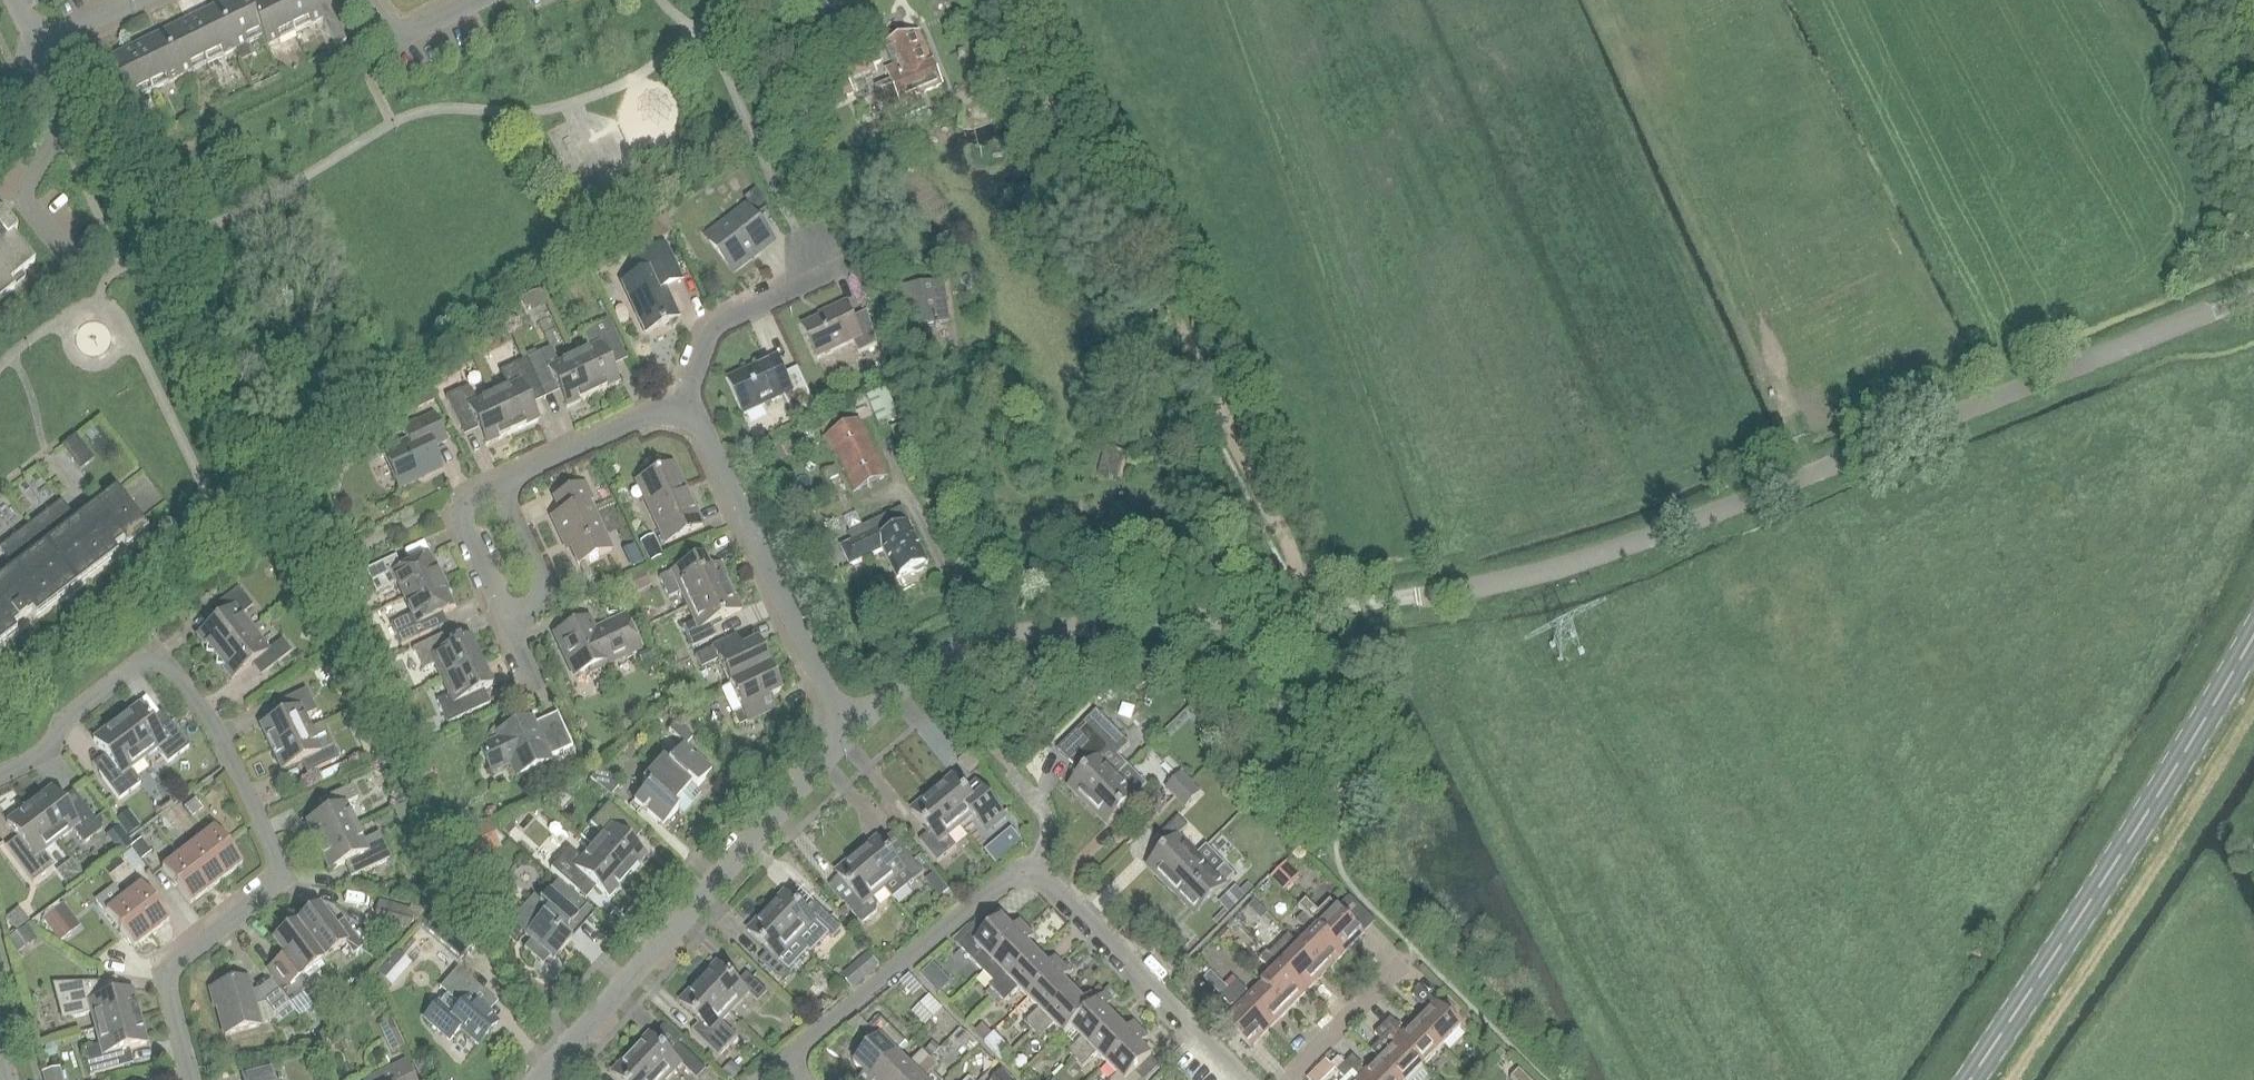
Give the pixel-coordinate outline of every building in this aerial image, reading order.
[(261,37),(246,3),(244,0),(229,0),(214,7),(235,50),(261,37)] [(246,3),(261,37),(265,47),(295,33),(279,0),(253,0),(246,3)] [(312,0),(279,0),(295,33),(322,20),(335,46),(346,41),(325,0),(317,0),(313,2),(312,0)] [(214,7),(186,21),(207,64),(235,50),(214,7)] [(178,78),(207,64),(186,21),(157,35),(178,78)] [(896,64),(887,68),(892,82),(876,89),(887,113),(893,115),(919,104),(916,97),(942,86),(934,64),(933,65),(920,31),(888,44),(896,64)] [(825,42),(835,66),(810,77),(823,108),(857,94),(853,85),(881,73),(871,50),(859,56),(849,32),(825,42)] [(157,35),(130,48),(151,91),(178,78),(157,35)] [(123,105),(151,91),(130,48),(102,62),(123,105)] [(122,111),(117,101),(107,106),(126,145),(144,136),(130,107),(122,111)] [(765,204),(755,191),(745,199),(755,212),(765,204)] [(753,257),(753,258),(759,254),(760,249),(758,246),(770,238),(747,208),(729,222),(728,229),(711,243),(733,272),(753,257)] [(4,216),(0,214),(0,301),(14,289),(9,283),(34,263),(12,236),(17,232),(4,216)] [(665,217),(646,225),(654,242),(672,233),(665,217)] [(635,260),(642,275),(622,284),(645,333),(677,318),(662,286),(679,278),(664,246),(635,260)] [(934,283),(900,287),(902,306),(909,305),(912,326),(905,326),(907,340),(926,338),(924,325),(949,322),(945,292),(935,293),(934,283)] [(539,291),(524,298),(531,313),(546,305),(539,291)] [(827,310),(828,314),(802,326),(817,358),(853,342),(858,354),(877,345),(867,311),(853,318),(845,302),(827,310)] [(622,352),(608,321),(581,334),(588,351),(574,358),(592,397),(618,385),(606,359),(622,352)] [(592,397),(574,358),(558,365),(550,348),(525,360),(540,390),(554,384),(566,409),(592,397)] [(776,357),(728,379),(744,414),(784,396),(793,417),(815,407),(798,368),(784,374),(776,357)] [(525,360),(500,372),(508,389),(493,396),(511,434),(537,422),(526,397),(540,390),(525,360)] [(472,391),(467,387),(445,397),(459,428),(473,421),(485,447),(511,434),(493,396),(477,404),(472,391)] [(887,389),(867,397),(878,423),(898,415),(887,389)] [(430,392),(413,400),(418,410),(434,402),(430,392)] [(402,431),(408,444),(382,456),(397,487),(441,467),(432,448),(446,441),(434,416),(402,431)] [(858,418),(827,434),(856,491),(887,476),(858,418)] [(92,428),(85,434),(92,442),(99,435),(92,428)] [(94,461),(75,437),(61,447),(80,471),(94,461)] [(702,526),(673,465),(635,483),(664,544),(702,526)] [(835,467),(823,473),(827,482),(840,477),(835,467)] [(553,498),(561,513),(551,518),(561,540),(565,538),(578,565),(611,550),(589,502),(592,500),(584,483),(553,498)] [(16,632),(12,627),(31,612),(35,617),(145,532),(115,490),(75,520),(61,502),(0,548),(0,559),(9,571),(0,578),(0,644),(16,632)] [(850,534),(854,542),(841,548),(851,566),(884,550),(897,577),(929,562),(902,508),(850,534)] [(157,528),(157,529),(157,531),(158,533),(159,534),(160,536),(161,537),(162,538),(164,538),(166,539),(167,539),(169,538),(171,538),(172,537),(174,536),(175,534),(175,533),(176,531),(176,529),(176,528),(175,526),(175,524),(174,523),(172,522),(171,521),(169,520),(167,520),(166,520),(164,520),(162,521),(161,522),(160,523),(159,524),(158,526),(157,528)] [(666,556),(656,535),(642,541),(652,562),(666,556)] [(396,584),(404,600),(443,582),(438,570),(435,572),(428,556),(401,569),(395,557),(365,571),(376,594),(396,584)] [(731,587),(720,564),(710,569),(704,557),(659,578),(668,599),(681,593),(687,608),(731,587)] [(647,570),(626,580),(633,596),(655,586),(647,570)] [(448,592),(443,582),(404,600),(411,615),(390,625),(400,646),(431,632),(426,621),(453,609),(445,593),(448,592)] [(687,608),(694,622),(682,628),(692,648),(716,637),(710,625),(742,610),(731,587),(687,608)] [(197,636),(214,658),(250,630),(239,616),(252,606),(237,588),(213,607),(221,617),(197,636)] [(588,619),(555,634),(574,676),(588,669),(590,672),(639,649),(624,617),(594,631),(588,619)] [(266,651),(250,630),(214,658),(231,680),(255,661),(265,672),(291,652),(281,640),(266,651)] [(435,665),(442,680),(481,662),(469,638),(447,648),(442,635),(412,649),(423,671),(435,665)] [(730,686),(768,668),(757,643),(729,656),(723,643),(695,657),(701,669),(718,661),(730,686)] [(371,649),(357,655),(362,666),(376,660),(371,649)] [(649,651),(638,656),(642,664),(653,659),(649,651)] [(386,660),(366,670),(372,682),(392,673),(386,660)] [(492,686),(481,662),(442,680),(449,695),(437,701),(447,724),(490,704),(483,690),(492,686)] [(770,698),(780,693),(768,668),(730,686),(722,690),(739,727),(776,710),(770,698)] [(259,726),(270,749),(309,730),(303,718),(316,711),(305,689),(281,701),(287,713),(259,726)] [(115,723),(142,760),(156,749),(167,763),(188,747),(168,720),(156,730),(138,706),(115,723)] [(1130,745),(1096,711),(1057,750),(1081,774),(1068,787),(1087,806),(1128,766),(1118,757),(1130,745)] [(685,714),(669,732),(686,747),(695,737),(685,714)] [(500,741),(482,749),(492,772),(512,763),(518,776),(551,761),(549,757),(572,747),(563,727),(540,737),(531,718),(497,734),(500,741)] [(129,770),(142,760),(115,723),(93,740),(110,764),(98,772),(118,800),(140,784),(129,770)] [(407,749),(418,744),(409,725),(399,730),(407,749)] [(1237,737),(1225,725),(1218,732),(1230,744),(1237,737)] [(315,742),(309,730),(270,749),(281,771),(308,758),(314,770),(338,759),(328,736),(315,742)] [(369,743),(360,748),(364,756),(373,752),(369,743)] [(692,805),(701,795),(696,790),(710,773),(681,748),(667,763),(662,759),(652,770),(692,805)] [(1128,766),(1087,806),(1106,825),(1126,805),(1135,814),(1156,795),(1128,766)] [(603,767),(593,779),(600,785),(598,788),(609,797),(611,794),(613,796),(623,785),(603,767)] [(682,816),(692,805),(652,770),(642,781),(647,786),(633,802),(662,827),(677,811),(682,816)] [(1169,787),(1177,796),(1194,780),(1186,771),(1169,787)] [(952,775),(931,792),(959,826),(973,815),(987,833),(1005,818),(975,782),(965,791),(952,775)] [(1205,791),(1194,780),(1177,796),(1189,807),(1205,791)] [(305,822),(316,845),(355,827),(349,814),(352,812),(353,811),(354,809),(354,807),(355,805),(355,803),(355,802),(353,800),(357,798),(351,786),(327,797),(333,809),(305,822)] [(102,830),(82,803),(69,813),(51,789),(29,806),(56,842),(70,832),(81,846),(102,830)] [(959,826),(931,792),(911,810),(929,832),(919,840),(937,862),(947,853),(939,843),(959,826)] [(195,798),(184,807),(192,818),(204,809),(195,798)] [(592,848),(626,878),(645,857),(623,837),(633,825),(608,803),(590,824),(603,835),(592,848)] [(56,842),(29,806),(6,824),(25,847),(12,857),(32,883),(54,867),(43,853),(56,842)] [(141,826),(129,810),(117,819),(129,835),(141,826)] [(1165,886),(1196,855),(1178,836),(1188,826),(1179,817),(1158,837),(1167,846),(1146,866),(1165,886)] [(504,848),(492,822),(467,833),(479,860),(504,848)] [(510,822),(502,831),(508,837),(516,827),(510,822)] [(118,826),(106,835),(115,847),(127,837),(118,826)] [(355,827),(316,845),(328,871),(354,859),(361,873),(391,859),(378,833),(362,841),(355,827)] [(241,865),(213,828),(195,842),(223,879),(241,865)] [(1011,830),(986,851),(996,864),(1021,843),(1011,830)] [(147,849),(138,838),(132,843),(141,854),(147,849)] [(856,855),(884,889),(894,900),(914,883),(924,875),(905,852),(895,860),(877,838),(856,855)] [(178,855),(206,892),(223,879),(195,842),(178,855)] [(1205,846),(1196,855),(1165,886),(1193,914),(1234,875),(1205,846)] [(608,899),(626,878),(592,848),(582,860),(569,848),(550,868),(575,890),(586,879),(608,899)] [(178,855),(161,869),(189,905),(206,892),(178,855)] [(884,889),(856,855),(835,872),(854,894),(844,903),(862,924),(881,908),(881,901),(876,895),(884,889)] [(103,870),(108,877),(123,865),(118,858),(103,870)] [(935,873),(925,881),(940,898),(949,890),(935,873)] [(533,897),(511,922),(531,940),(523,948),(542,965),(550,957),(553,960),(594,914),(557,881),(538,902),(533,897)] [(133,948),(151,935),(123,899),(114,888),(112,885),(95,899),(105,912),(133,948)] [(140,885),(123,899),(151,935),(168,921),(150,897),(140,885)] [(1223,902),(1233,912),(1249,895),(1240,885),(1223,902)] [(784,892),(766,912),(797,942),(808,931),(820,942),(828,933),(832,936),(841,928),(814,903),(805,912),(784,892)] [(435,910),(423,922),(433,931),(463,958),(474,945),(463,936),(477,920),(449,894),(435,910)] [(1304,913),(1344,954),(1364,934),(1330,900),(1318,911),(1306,899),(1298,907),(1304,913)] [(412,907),(387,903),(383,923),(409,927),(412,907)] [(1261,916),(1265,912),(1255,903),(1252,906),(1261,916)] [(63,904),(42,919),(59,942),(70,934),(63,925),(73,917),(63,904)] [(317,907),(295,924),(322,960),(344,944),(352,955),(363,947),(346,924),(336,932),(317,907)] [(22,909),(6,918),(13,931),(29,923),(22,909)] [(793,962),(785,954),(797,942),(766,912),(747,931),(768,951),(759,961),(779,980),(788,970),(787,969),(793,962)] [(1325,972),(1344,954),(1304,913),(1296,921),(1310,935),(1299,946),(1325,972)] [(973,962),(984,972),(1027,930),(1019,922),(1012,929),(1001,918),(985,934),(975,924),(955,944),(973,962)] [(293,982),(322,960),(295,924),(273,941),(285,957),(268,970),(273,977),(291,1000),(301,993),(293,982)] [(24,930),(9,940),(16,952),(31,942),(24,930)] [(1034,937),(1027,930),(984,972),(995,982),(987,990),(994,998),(1037,955),(1026,944),(1034,937)] [(1217,938),(1224,944),(1232,937),(1225,930),(1217,938)] [(1325,972),(1299,946),(1288,935),(1278,946),(1274,943),(1266,951),(1307,991),(1325,972)] [(1288,1010),(1307,991),(1266,951),(1258,959),(1273,973),(1261,984),(1288,1010)] [(873,952),(859,963),(869,975),(882,964),(873,952)] [(1019,988),(1029,999),(1062,966),(1055,958),(1047,965),(1037,955),(994,998),(1002,1005),(1019,988)] [(717,963),(698,983),(730,1013),(748,993),(758,1002),(767,992),(747,973),(738,983),(717,963)] [(933,964),(920,976),(930,986),(942,974),(933,964)] [(1024,1023),(1032,1031),(1073,991),(1062,980),(1069,973),(1062,966),(1029,999),(1039,1009),(1024,1023)] [(481,990),(458,969),(440,990),(446,995),(440,1001),(439,1000),(425,1017),(450,1039),(460,1028),(479,1044),(498,1021),(473,999),(481,990)] [(1221,996),(1228,989),(1211,973),(1204,980),(1221,996)] [(246,979),(209,989),(214,1007),(216,1007),(224,1036),(259,1026),(258,1025),(276,1020),(279,1023),(294,1012),(288,1003),(270,980),(256,990),(258,995),(251,997),(246,979)] [(1269,1029),(1288,1010),(1261,984),(1251,995),(1236,981),(1228,989),(1269,1029)] [(90,1013),(95,1030),(139,1018),(131,991),(102,998),(98,983),(59,984),(68,1019),(90,1013)] [(721,1022),(730,1013),(698,983),(679,1002),(700,1022),(691,1031),(718,1057),(737,1037),(721,1022)] [(342,988),(332,995),(341,1008),(352,1000),(342,988)] [(1442,1048),(1461,1028),(1450,1017),(1440,1008),(1420,988),(1412,996),(1426,1010),(1415,1021),(1442,1048)] [(1250,1048),(1269,1029),(1228,989),(1221,996),(1235,1010),(1223,1022),(1250,1048)] [(1072,1028),(1097,1001),(1090,994),(1083,1001),(1073,991),(1032,1031),(1040,1039),(1054,1025),(1065,1035),(1072,1028)] [(1072,1028),(1065,1035),(1074,1045),(1067,1052),(1075,1060),(1115,1020),(1105,1009),(1112,1002),(1104,994),(1097,1001),(1072,1028)] [(1447,1001),(1440,1008),(1450,1017),(1457,1011),(1447,1001)] [(898,1055),(908,1045),(879,1017),(860,1037),(870,1047),(854,1063),(865,1074),(859,1079),(874,1079),(898,1055)] [(146,1045),(139,1018),(95,1030),(99,1046),(82,1050),(89,1076),(121,1068),(117,1053),(146,1045)] [(859,1018),(849,1027),(856,1034),(866,1024),(859,1018)] [(1415,1021),(1404,1033),(1390,1018),(1382,1026),(1423,1067),(1442,1048),(1415,1021)] [(392,1020),(379,1027),(391,1053),(404,1047),(392,1020)] [(1097,1054),(1107,1064),(1140,1031),(1133,1024),(1126,1031),(1115,1020),(1075,1060),(1083,1068),(1097,1054)] [(982,1026),(975,1033),(984,1042),(991,1035),(982,1026)] [(1377,1059),(1398,1079),(1409,1079),(1423,1067),(1382,1026),(1374,1034),(1381,1041),(1370,1052),(1377,1059)] [(1140,1031),(1107,1064),(1117,1074),(1111,1079),(1142,1079),(1135,1073),(1151,1057),(1140,1045),(1147,1038),(1140,1031)] [(983,1045),(970,1032),(961,1041),(974,1054),(983,1045)] [(631,1054),(658,1079),(666,1079),(681,1065),(697,1079),(706,1070),(679,1045),(670,1054),(649,1034),(631,1054)] [(1005,1045),(995,1035),(988,1042),(998,1052),(1005,1045)] [(933,1043),(924,1053),(930,1059),(931,1059),(940,1050),(933,1043)] [(1500,1050),(1493,1057),(1500,1063),(1507,1056),(1500,1050)] [(930,1059),(924,1053),(922,1051),(908,1065),(898,1055),(874,1079),(910,1079),(930,1059)] [(631,1054),(612,1073),(619,1079),(658,1079),(631,1054)] [(1366,1070),(1352,1056),(1345,1064),(1361,1079),(1398,1079),(1377,1059),(1366,1070)] [(1330,1066),(1345,1079),(1344,1079),(1361,1079),(1345,1064),(1339,1057),(1330,1066)] [(733,1058),(722,1069),(733,1079),(735,1079),(745,1070),(733,1058)] [(932,1073),(938,1066),(931,1059),(930,1059),(910,1079),(940,1079),(932,1073)] [(368,1079),(415,1079),(407,1062),(368,1079)] [(240,1074),(242,1079),(274,1079),(270,1066),(240,1074)] [(61,1067),(43,1072),(45,1079),(64,1079),(61,1067)] [(1024,1078),(1026,1079),(1034,1079),(1038,1076),(1032,1070),(1024,1078)] [(1521,1071),(1519,1070),(1511,1078),(1514,1079),(1530,1079),(1521,1071)]
